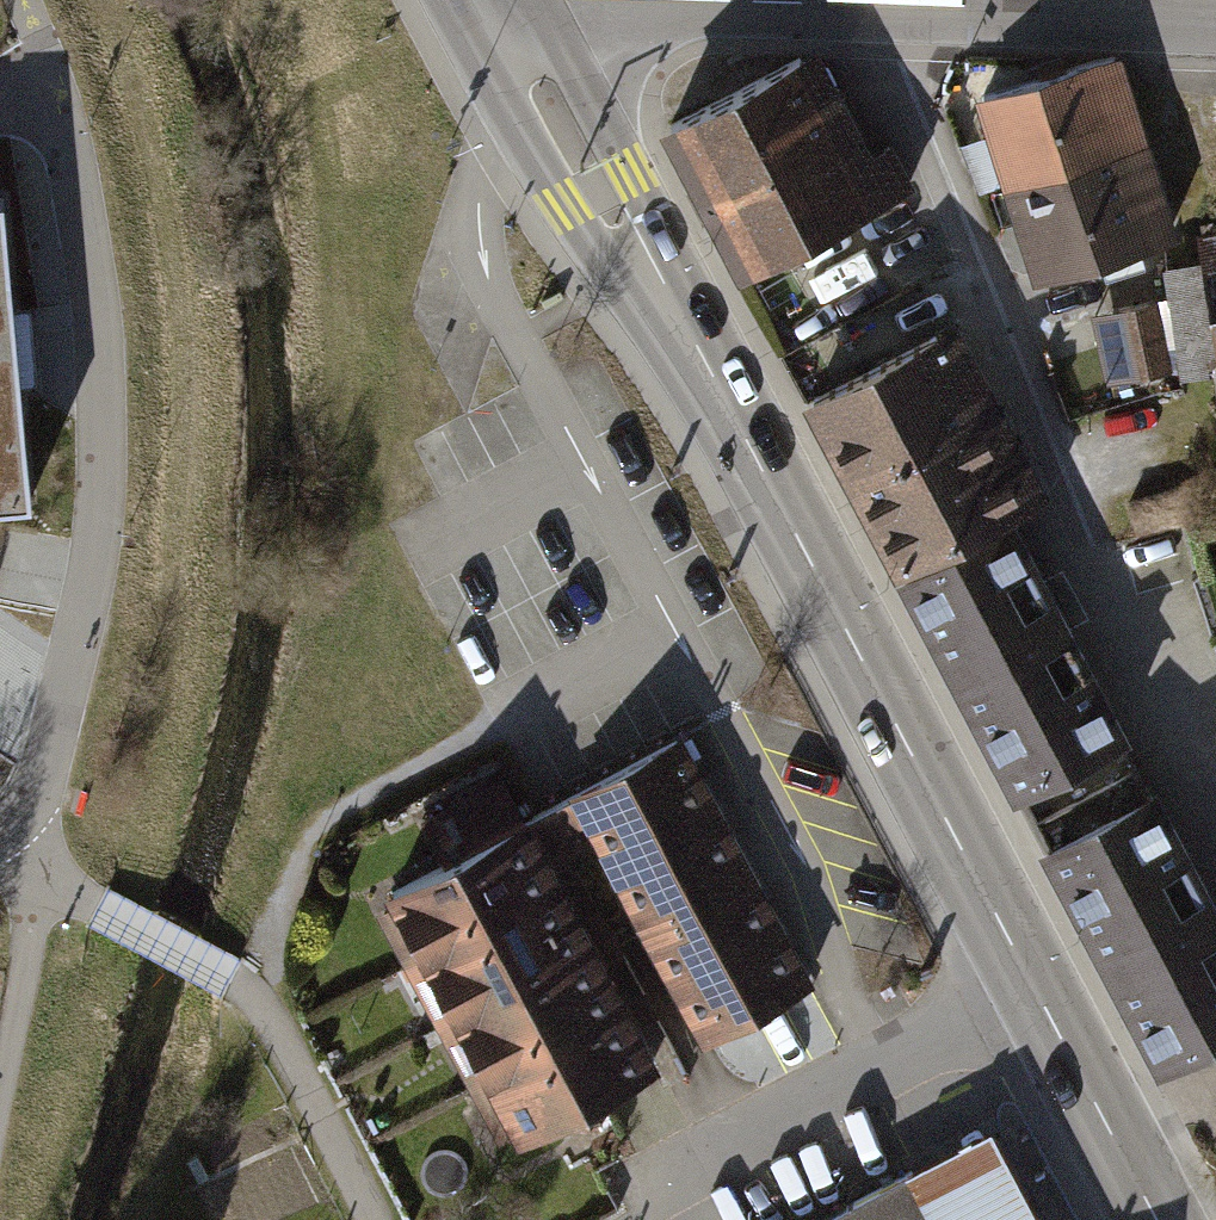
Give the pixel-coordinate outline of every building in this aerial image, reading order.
[(695,197),(850,116),(816,51),(661,132),(695,197)] [(1118,65),(975,105),(1001,197),(1144,156),(1118,65)] [(850,116),(695,197),(738,280),(916,187),(892,141),(869,153),(850,116)] [(1144,156),(1001,197),(1027,288),(1171,247),(1144,156)] [(0,200),(0,505),(34,502),(4,199),(0,200)] [(1215,381),(1215,229),(1196,231),(1213,381),(1215,381)] [(800,399),(897,577),(1040,499),(954,342),(929,356),(918,335),(800,399)] [(1129,744),(1015,530),(903,589),(1018,804),(1027,800),(1041,827),(1135,777),(1120,749),(1129,744)] [(687,739),(572,800),(706,1049),(821,988),(687,739)] [(1135,777),(1041,827),(1057,857),(1048,862),(1165,1081),(1215,1054),(1215,907),(1160,802),(1151,806),(1135,777)] [(439,863),(364,902),(397,965),(560,880),(527,817),(522,820),(507,793),(425,835),(439,863)] [(560,880),(397,965),(429,1028),(593,943),(560,880)] [(593,943),(429,1028),(462,1091),(625,1006),(593,943)] [(625,1006),(462,1091),(495,1154),(658,1069),(625,1006)] [(797,1219),(1046,1219),(993,1118),(797,1219)]
